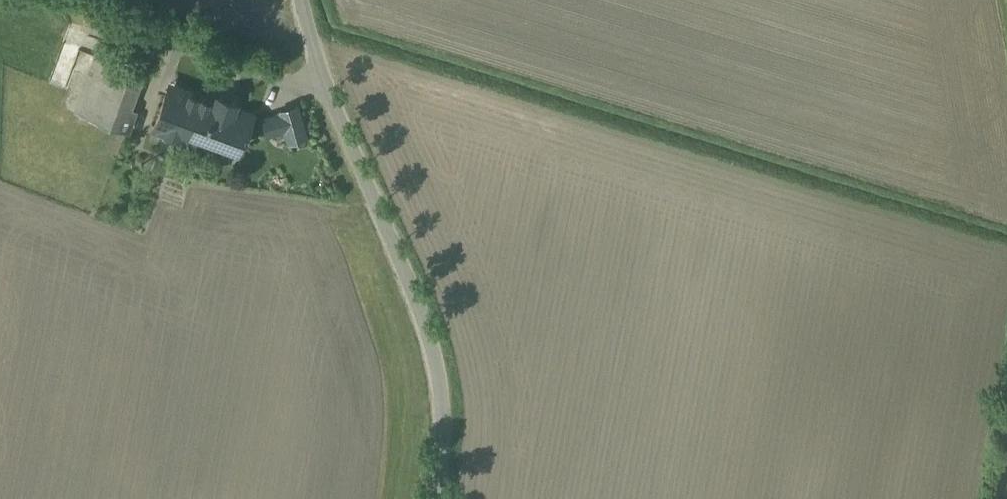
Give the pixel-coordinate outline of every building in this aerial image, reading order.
[(133,134),(141,111),(136,109),(148,75),(97,57),(77,115),(133,134)] [(198,146),(215,97),(171,82),(154,131),(198,146)] [(258,112),(215,97),(198,146),(241,161),(258,112)] [(282,116),(263,121),(269,141),(287,136),(291,149),(309,144),(298,107),(281,112),(282,116)]
